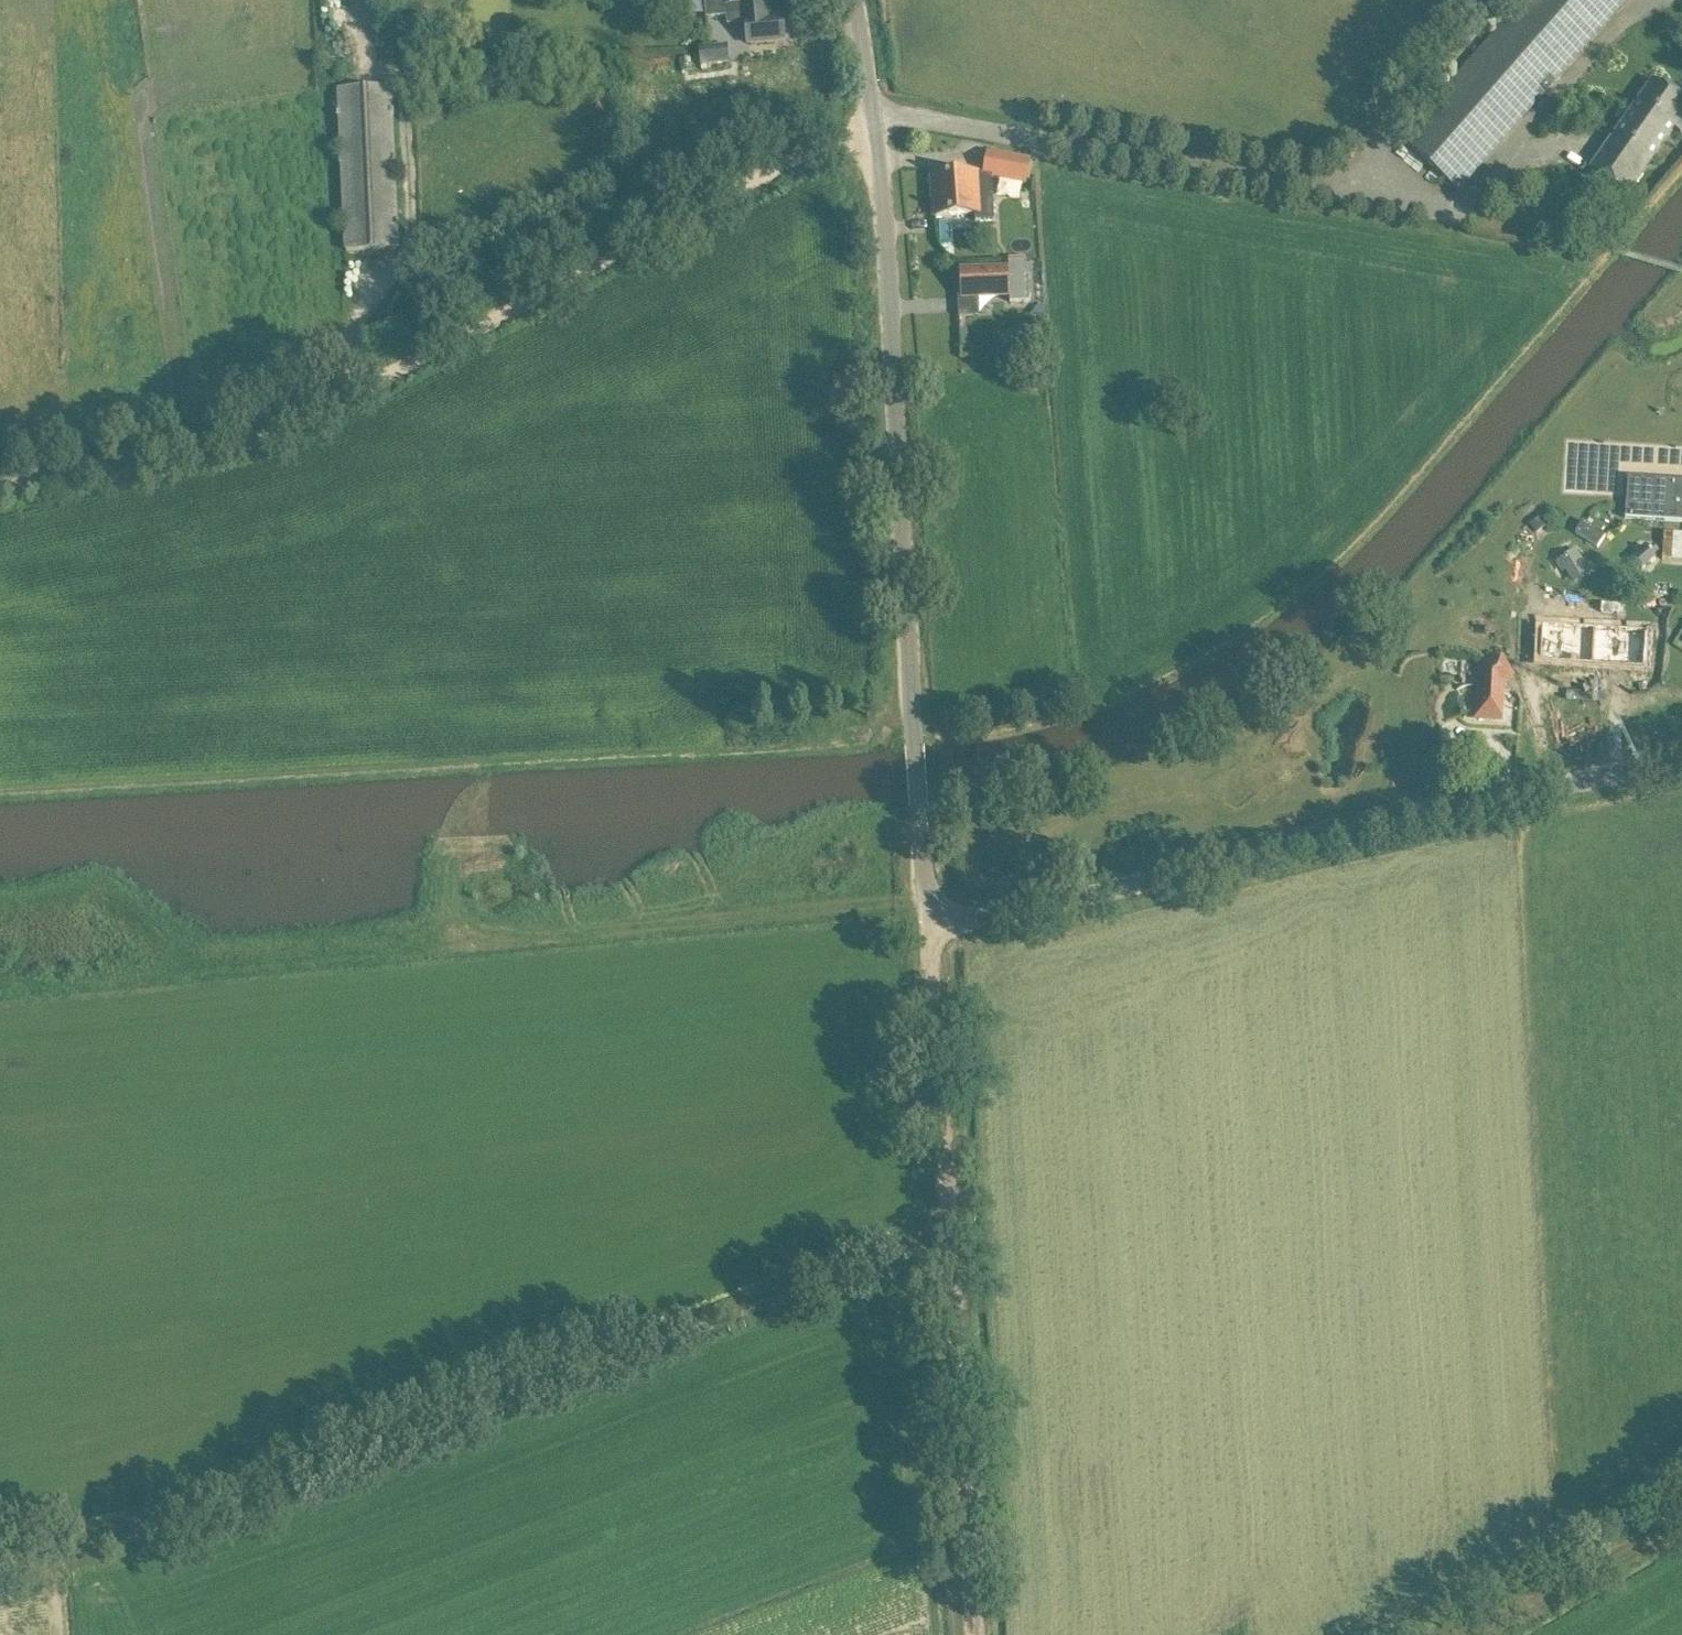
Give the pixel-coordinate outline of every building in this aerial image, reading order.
[(706,18),(727,16),(728,24),(747,23),(749,43),(784,39),(782,17),(770,18),(768,0),(764,0),(759,0),(722,0),(705,2),(706,18)] [(1402,140),(1459,190),(1625,0),(1524,0),(1402,140)] [(730,61),(728,44),(701,46),(703,64),(730,61)] [(1604,150),(1590,170),(1627,195),(1674,127),(1681,132),(1681,131),(1681,99),(1654,79),(1604,150)] [(346,233),(347,251),(397,249),(397,231),(400,231),(399,217),(396,217),(394,168),(397,168),(397,153),(394,153),(392,120),(395,120),(395,106),(392,106),(391,88),(340,90),(341,108),(338,108),(338,122),(341,122),(343,155),(340,156),(340,170),(343,170),(345,219),(342,219),(343,233),(346,233)] [(984,173),(932,177),(935,216),(975,214),(976,222),(995,220),(992,176),(1014,180),(1025,182),(1029,160),(1018,158),(988,153),(984,173)] [(1011,214),(1033,212),(1032,199),(1010,200),(1011,214)] [(1009,268),(962,270),(963,297),(1038,294),(1036,259),(1009,261),(1009,268)] [(968,328),(960,329),(961,344),(969,344),(968,328)] [(1625,517),(1681,521),(1681,480),(1628,476),(1625,517)] [(1666,532),(1666,561),(1681,561),(1681,533),(1666,532)] [(1647,547),(1634,558),(1642,568),(1656,557),(1653,554),(1658,550),(1654,545),(1649,549),(1647,547)] [(1576,551),(1559,561),(1564,569),(1567,566),(1575,579),(1589,571),(1576,551)] [(1542,626),(1540,661),(1644,668),(1646,632),(1542,626)] [(1475,717),(1501,719),(1504,681),(1513,675),(1499,653),(1478,666),(1477,678),(1481,678),(1480,685),(1477,685),(1475,717)]
